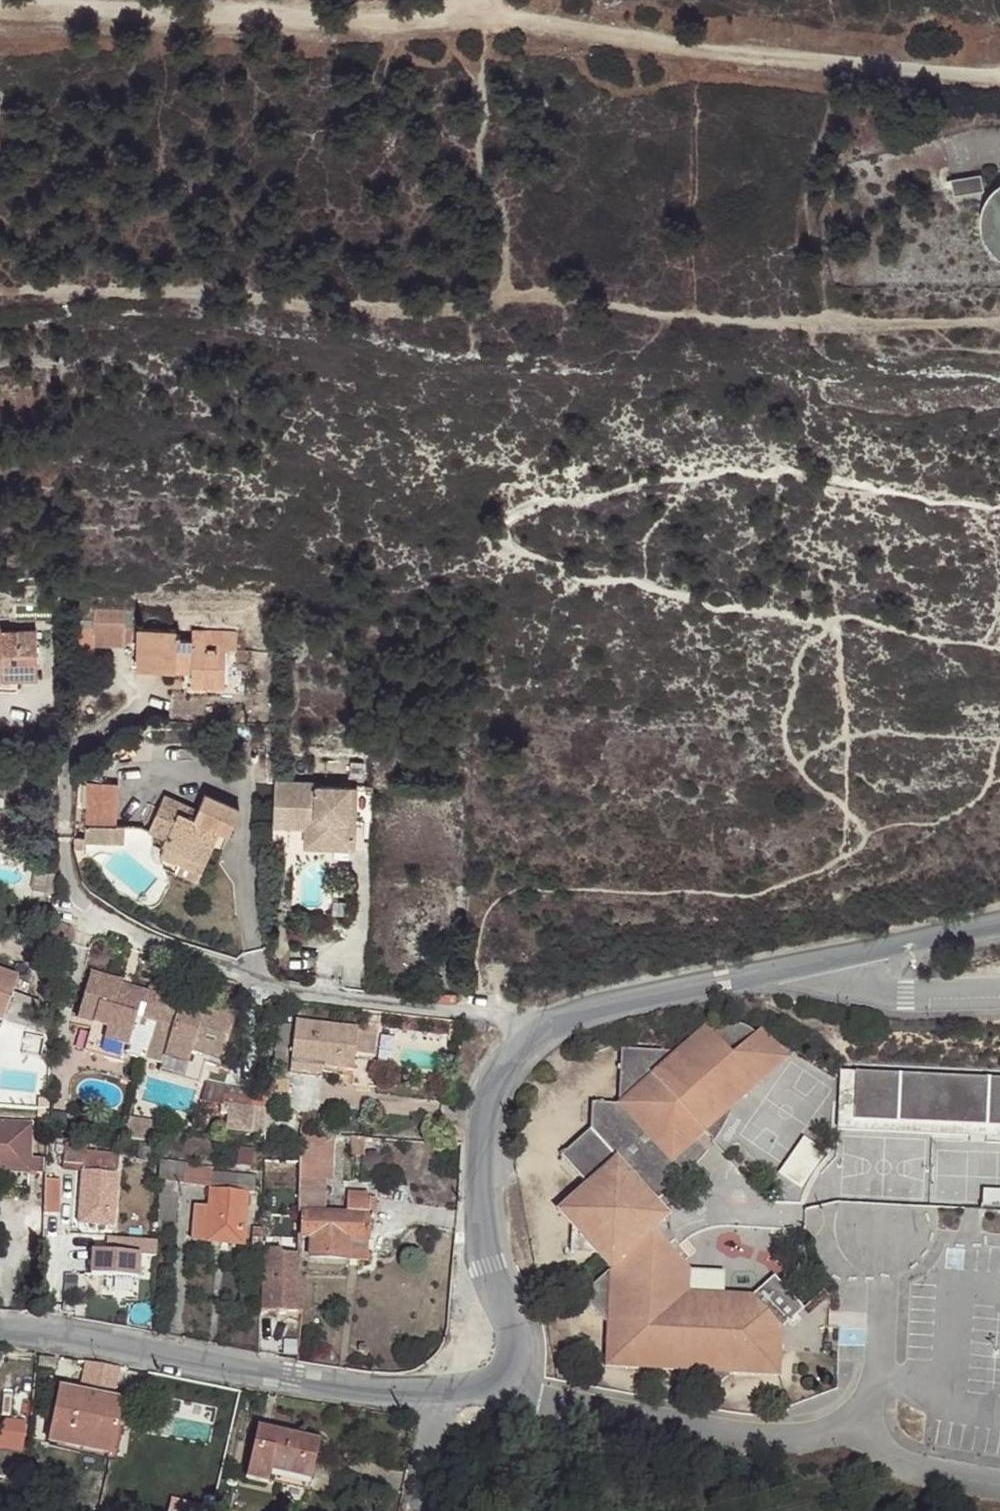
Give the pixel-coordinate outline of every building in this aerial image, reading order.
[(991,189),(984,203),(983,219),(986,234),(995,247),(999,252),(999,179),(991,189)] [(131,644),(130,609),(84,609),(84,645),(131,644)] [(176,633),(136,632),(135,671),(189,674),(190,687),(223,689),(224,652),(236,652),(236,635),(191,633),(191,643),(175,642),(176,633)] [(36,681),(36,633),(0,634),(0,681),(36,681)] [(286,781),(275,780),(273,824),(306,826),(305,845),(330,846),(331,841),(314,840),(315,814),(308,813),(308,818),(285,817),(286,781)] [(317,782),(286,781),(285,817),(308,818),(308,813),(315,814),(314,840),(331,841),(330,846),(354,846),(355,819),(348,819),(349,787),(317,785),(317,782)] [(118,788),(88,787),(86,844),(116,845),(118,788)] [(356,787),(349,787),(348,819),(355,819),(356,787)] [(229,828),(239,804),(204,789),(195,811),(161,797),(146,833),(163,840),(160,848),(204,866),(221,825),(229,828)] [(204,866),(160,848),(157,857),(200,874),(204,866)] [(7,1023),(22,974),(0,967),(0,1021),(7,1023)] [(144,1055),(160,998),(119,985),(120,983),(90,973),(77,1017),(92,1022),(85,1050),(123,1062),(127,1050),(144,1055)] [(203,1010),(160,998),(144,1055),(160,1060),(157,1071),(199,1083),(206,1055),(224,1060),(236,1016),(204,1006),(203,1010)] [(703,1016),(674,1041),(618,1035),(613,1093),(584,1090),(582,1116),(551,1142),(579,1171),(547,1201),(595,1258),(564,1284),(587,1317),(583,1359),(680,1366),(693,1383),(708,1371),(759,1374),(764,1325),(786,1307),(757,1273),(736,1292),(706,1289),(704,1305),(669,1300),(673,1266),(642,1221),(648,1214),(649,1202),(645,1195),(696,1142),(688,1131),(679,1118),(689,1111),(697,1122),(706,1134),(726,1106),(725,1104),(785,1052),(761,1022),(754,1027),(747,1020),(745,1017),(741,1016),(739,1015),(735,1013),(730,1013),(725,1013),(720,1015),(715,1016),(711,1018),(708,1022),(703,1016)] [(360,1029),(295,1020),(295,1024),(290,1062),(321,1066),(353,1071),(355,1054),(358,1034),(376,1037),(379,1015),(363,1014),(362,1021),(360,1023),(360,1029)] [(275,1061),(290,1062),(295,1024),(279,1023),(275,1061)] [(374,1056),(376,1037),(358,1034),(355,1054),(374,1056)] [(321,1066),(290,1062),(289,1071),(320,1075),(321,1066)] [(855,1069),(840,1068),(837,1128),(999,1136),(999,1126),(853,1119),(855,1069)] [(855,1069),(853,1119),(999,1126),(999,1076),(855,1069)] [(283,1101),(284,1079),(265,1079),(264,1101),(283,1101)] [(262,1128),(266,1109),(238,1102),(233,1121),(262,1128)] [(688,1131),(697,1122),(689,1111),(679,1118),(688,1131)] [(0,1125),(0,1174),(39,1175),(40,1160),(30,1159),(31,1126),(0,1125)] [(298,1132),(298,1157),(298,1165),(331,1167),(332,1134),(298,1132)] [(825,1153),(803,1137),(776,1176),(798,1191),(825,1153)] [(83,1148),(63,1147),(61,1163),(83,1166),(78,1223),(113,1227),(117,1154),(84,1152),(83,1148)] [(157,1160),(156,1180),(183,1182),(184,1162),(157,1160)] [(254,1175),(212,1173),(209,1206),(192,1205),(191,1238),(242,1242),(245,1190),(254,1191),(254,1175)] [(44,1186),(43,1213),(57,1214),(58,1187),(44,1186)] [(345,1214),(301,1211),(299,1235),(310,1236),(308,1256),(367,1259),(368,1214),(374,1214),(375,1197),(347,1196),(345,1214)] [(103,1254),(89,1252),(88,1276),(134,1280),(135,1255),(152,1257),(154,1241),(105,1237),(103,1254)] [(279,1245),(261,1244),(260,1307),(298,1307),(299,1276),(293,1267),(294,1250),(278,1249),(279,1245)] [(709,1271),(673,1266),(669,1300),(704,1305),(706,1289),(709,1271)] [(38,1363),(55,1368),(58,1358),(39,1354),(38,1363)] [(85,1384),(125,1387),(127,1364),(87,1361),(85,1384)] [(46,1444),(119,1401),(57,1388),(46,1444)] [(78,1443),(110,1449),(119,1401),(46,1444),(77,1450),(78,1443)] [(7,1446),(20,1447),(22,1422),(9,1421),(7,1446)] [(268,1473),(307,1481),(316,1440),(255,1427),(244,1478),(266,1483),(266,1482),(268,1473)] [(108,1456),(110,1449),(78,1443),(77,1450),(108,1456)] [(15,1485),(19,1453),(0,1450),(0,1478),(9,1478),(8,1485),(15,1485)] [(305,1490),(307,1481),(268,1473),(266,1482),(305,1490)]
